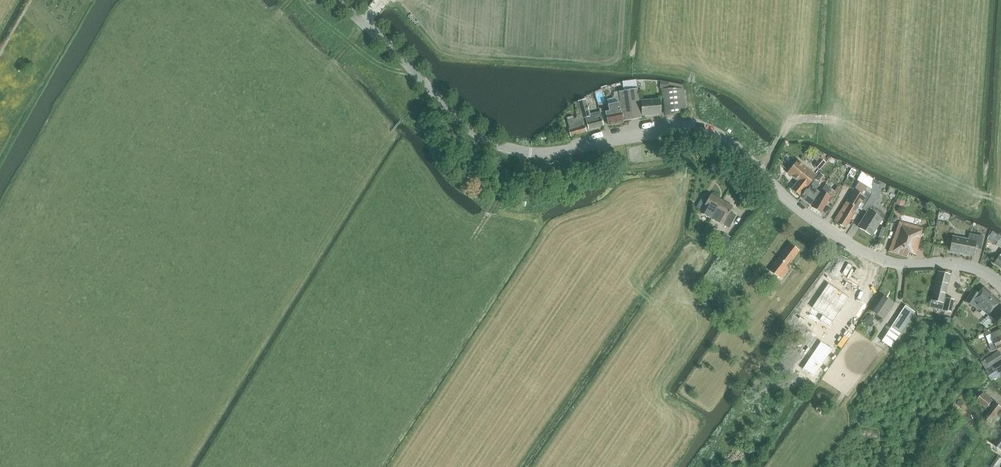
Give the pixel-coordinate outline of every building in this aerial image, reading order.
[(610,112),(606,113),(608,125),(623,122),(624,121),(638,119),(641,119),(637,89),(619,92),(621,103),(608,106),(610,112)] [(682,89),(662,89),(665,115),(685,113),(682,89)] [(661,114),(659,99),(641,101),(642,116),(661,114)] [(586,100),(578,102),(580,110),(582,117),(582,118),(585,118),(588,129),(603,125),(600,114),(600,112),(590,115),(586,100)] [(573,116),(566,118),(569,127),(568,128),(571,136),(587,132),(585,125),(582,118),(582,117),(574,119),(573,116)] [(352,126),(352,136),(362,136),(362,127),(352,126)] [(813,165),(819,170),(826,162),(820,157),(813,165)] [(798,181),(791,189),(800,196),(817,175),(797,160),(787,173),(798,181)] [(294,188),(305,178),(295,167),(284,178),(294,188)] [(867,212),(858,227),(872,236),(885,215),(874,208),(879,200),(880,183),(872,180),(872,190),(871,195),(862,209),(867,212)] [(806,190),(800,197),(810,205),(816,197),(819,193),(815,190),(819,185),(814,181),(807,190),(806,190)] [(859,181),(834,221),(846,228),(854,215),(859,208),(861,209),(862,209),(871,195),(872,190),(859,181)] [(275,182),(271,189),(286,199),(290,191),(275,182)] [(825,185),(812,207),(821,212),(827,201),(832,204),(838,193),(829,188),(830,188),(825,185)] [(269,202),(277,208),(283,201),(275,194),(269,202)] [(698,208),(697,211),(711,219),(722,200),(711,194),(706,202),(701,199),(696,207),(698,208)] [(722,200),(711,219),(722,225),(722,224),(729,228),(736,215),(729,212),(732,207),(722,200)] [(292,209),(288,214),(298,222),(302,217),(292,209)] [(899,222),(889,252),(907,257),(908,253),(916,255),(923,228),(899,222)] [(950,252),(973,256),(974,248),(981,249),(983,236),(969,234),(968,239),(952,237),(950,252)] [(998,253),(1000,247),(1000,242),(988,235),(984,241),(991,244),(989,248),(998,253)] [(769,271),(780,280),(790,267),(788,265),(798,252),(790,245),(769,271)] [(931,301),(939,303),(938,309),(950,312),(954,300),(944,297),(949,276),(938,273),(931,301)] [(828,282),(811,307),(822,314),(818,319),(829,327),(850,297),(828,282)] [(970,293),(964,302),(973,307),(973,306),(975,303),(981,309),(988,315),(1000,301),(984,287),(978,293),(972,289),(970,293)] [(880,296),(870,311),(882,320),(893,305),(880,296)] [(881,341),(891,347),(915,312),(905,305),(881,341)] [(984,332),(990,345),(989,345),(992,351),(997,349),(1000,348),(1000,330),(992,333),(990,329),(984,332)] [(820,340),(801,368),(813,377),(833,349),(820,340)] [(982,362),(987,370),(1000,361),(1000,355),(999,352),(982,362)] [(985,371),(989,377),(997,371),(998,373),(1000,371),(1000,361),(987,370),(985,371)] [(977,401),(986,408),(993,401),(983,393),(977,401)] [(991,423),(1000,410),(1000,407),(996,403),(984,417),(991,423)] [(814,412),(822,410),(821,404),(812,406),(814,412)] [(997,433),(994,430),(990,434),(992,436),(988,441),(1000,451),(1000,428),(997,433)]
